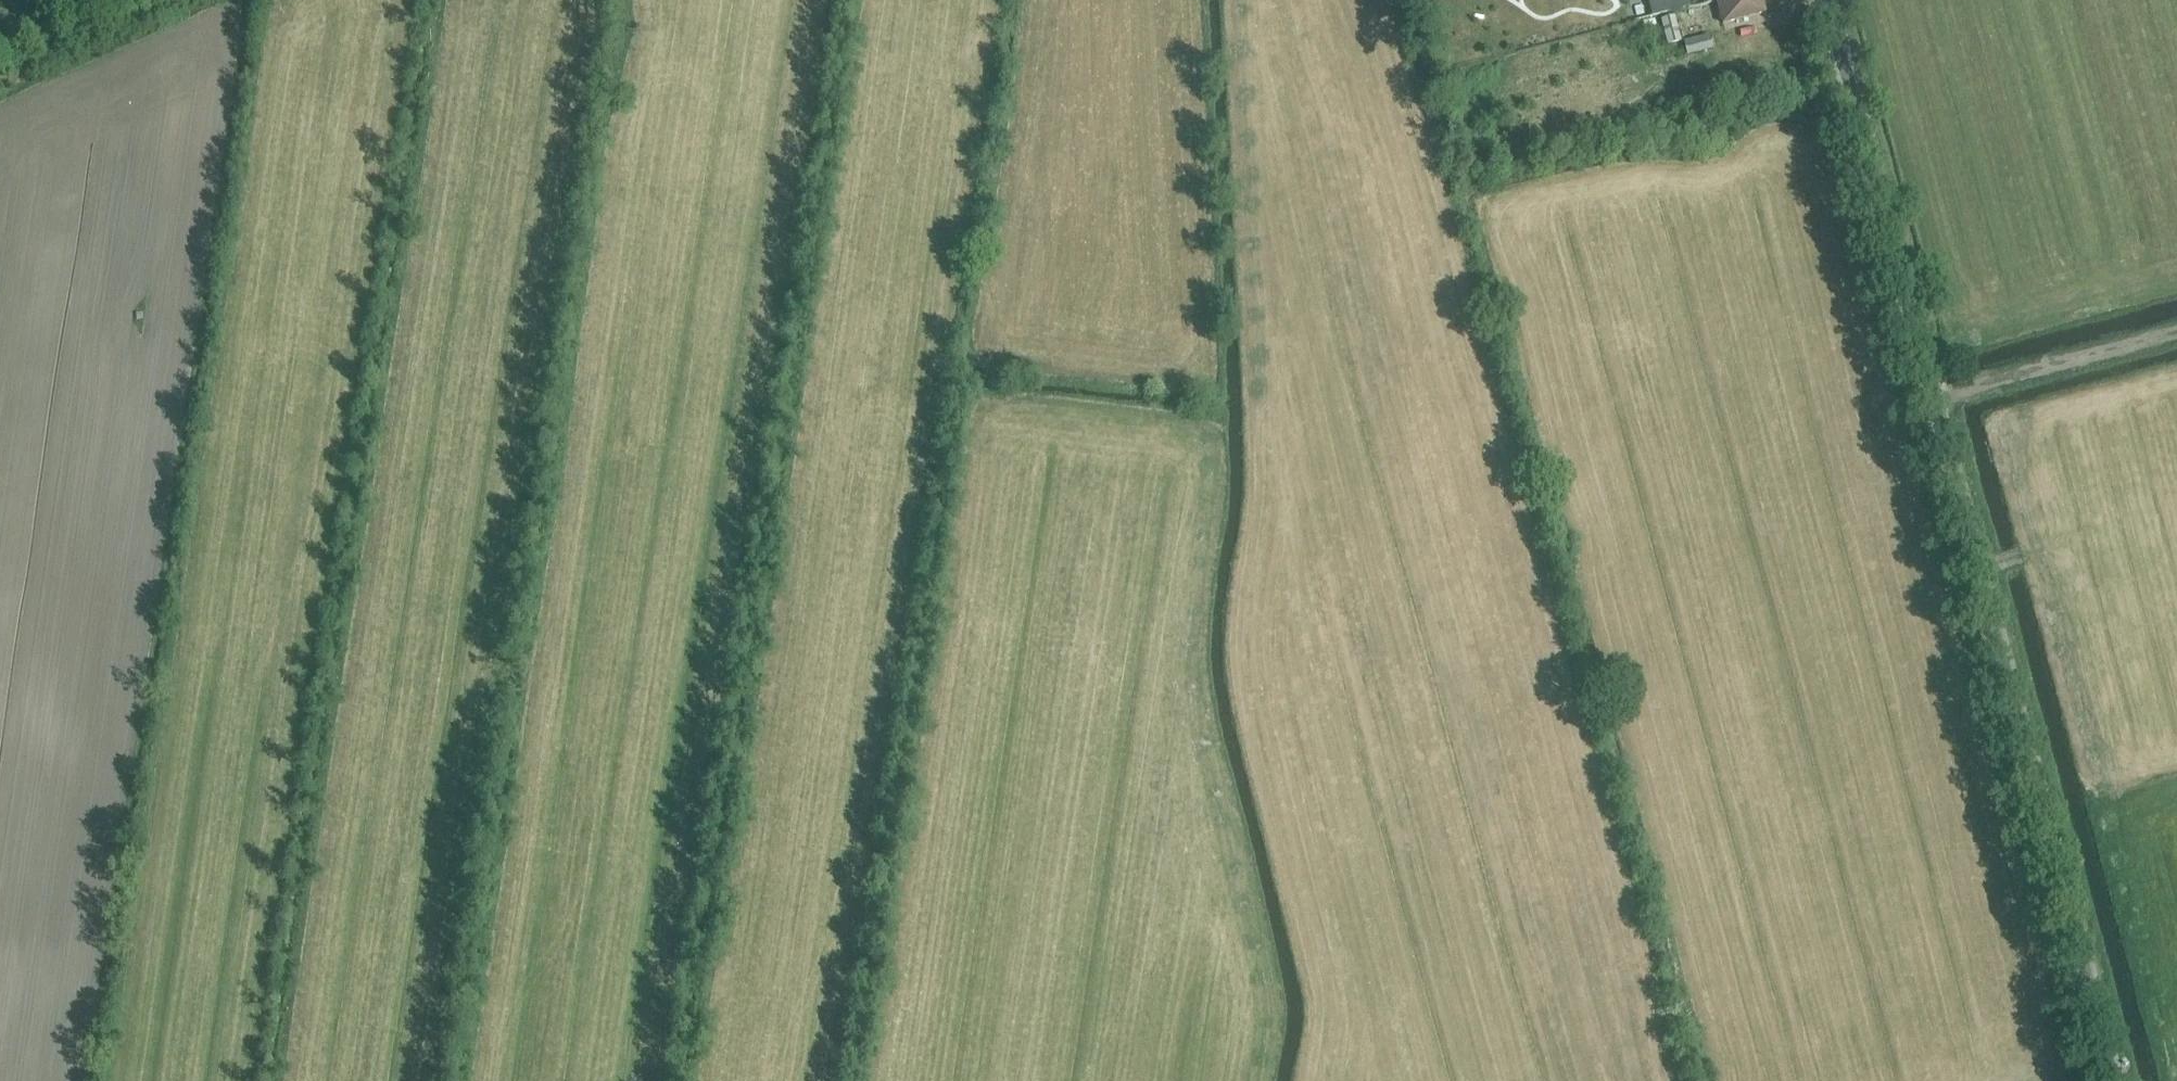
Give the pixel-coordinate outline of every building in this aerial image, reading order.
[(1653,18),(1690,7),(1688,0),(1648,0),(1653,18)] [(1760,0),(1717,0),(1714,1),(1721,24),(1763,13),(1760,0)] [(1662,19),(1668,44),(1681,41),(1674,16),(1662,19)] [(1714,49),(1710,34),(1684,41),(1687,55),(1714,49)]
